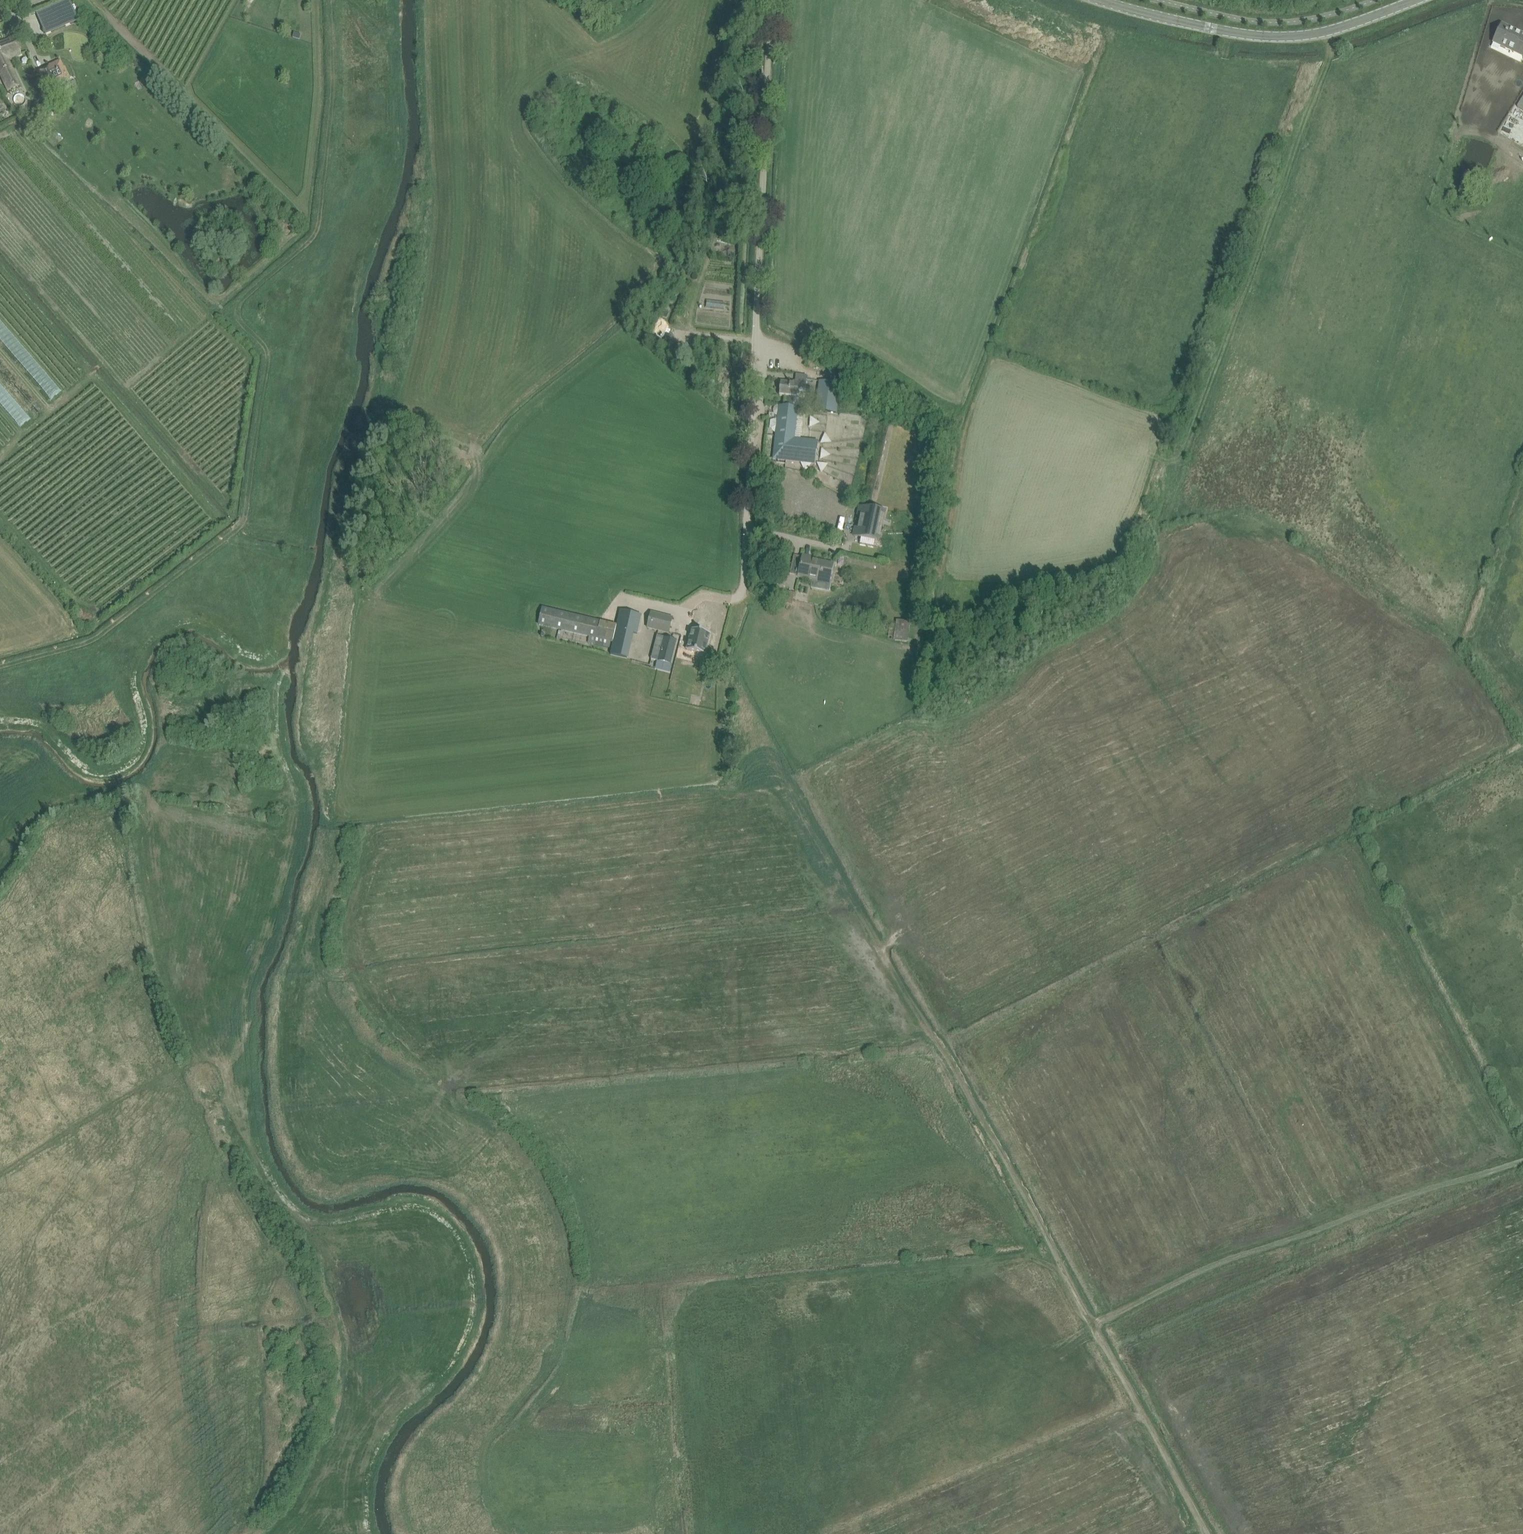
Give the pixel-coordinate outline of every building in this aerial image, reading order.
[(1508,50),(1510,46),(1522,53),(1522,37),(1521,36),(1522,33),(1501,24),(1492,42),(1493,43),(1494,40),(1501,44),(1500,46),(1508,50)] [(0,42),(0,74),(8,92),(21,86),(8,59),(21,54),(15,37),(0,42)] [(49,66),(37,71),(46,91),(58,85),(69,80),(70,79),(65,67),(64,68),(60,61),(49,66)] [(12,95),(7,99),(17,112),(23,108),(12,95)] [(799,397),(796,396),(798,383),(781,382),(780,395),(785,396),(784,406),(779,405),(773,460),(815,464),(818,440),(801,438),(804,414),(811,415),(811,408),(798,407),(799,397)] [(839,384),(819,382),(816,412),(836,414),(839,384)] [(856,400),(854,412),(865,414),(867,408),(860,403),(860,402),(859,401),(859,400),(856,400)] [(905,408),(900,421),(906,423),(911,411),(905,408)] [(855,528),(854,536),(862,537),(860,543),(874,546),(875,540),(881,511),(860,507),(858,515),(861,515),(858,528),(855,528)] [(803,556),(798,577),(808,579),(813,580),(812,586),(830,590),(832,581),(830,580),(833,565),(810,560),(811,558),(803,556)] [(782,590),(781,598),(780,604),(792,606),(793,599),(794,593),(782,590)] [(617,624),(543,606),(539,625),(594,638),(593,644),(610,647),(611,642),(613,642),(617,624)] [(642,614),(633,612),(620,609),(617,624),(613,642),(610,654),(627,658),(633,631),(638,632),(642,614)] [(650,612),(647,627),(668,632),(671,617),(650,612)] [(897,620),(894,640),(907,642),(909,622),(897,620)] [(687,628),(682,649),(694,651),(694,652),(694,654),(698,655),(700,654),(700,653),(705,654),(707,645),(704,644),(707,633),(687,628)] [(651,659),(671,664),(677,640),(657,636),(651,659)]
